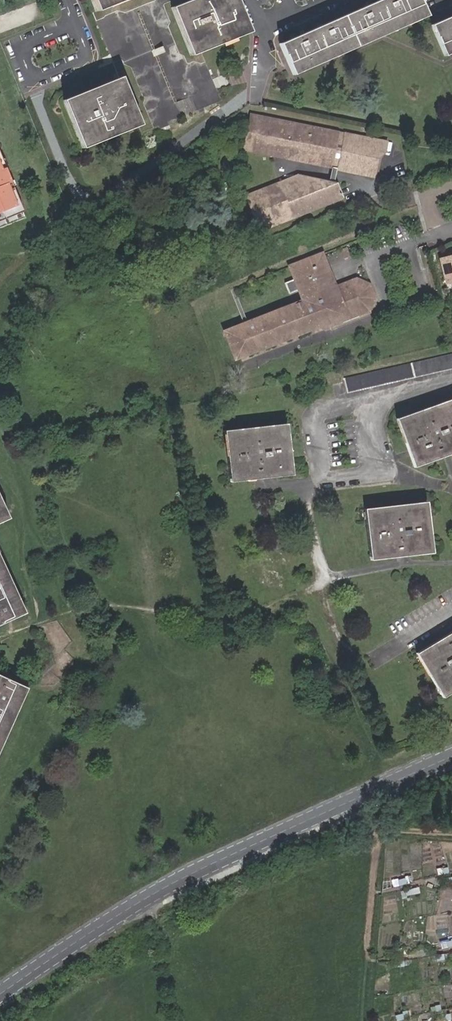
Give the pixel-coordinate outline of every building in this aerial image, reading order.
[(174,9),(191,52),(245,31),(233,0),(197,0),(174,9)] [(279,45),(291,71),(425,13),(419,0),(381,0),(279,45)] [(431,25),(443,52),(451,49),(451,16),(431,25)] [(120,80),(67,101),(84,144),(138,123),(120,80)] [(258,86),(256,101),(263,103),(265,87),(258,86)] [(387,142),(249,115),(242,150),(286,159),(290,156),(304,159),(304,162),(373,176),(377,156),(385,152),(387,142)] [(23,213),(0,157),(0,222),(23,213)] [(242,197),(255,231),(342,196),(336,181),(324,186),(322,180),(301,177),(297,178),(294,178),(291,178),(289,178),(287,179),(242,197)] [(326,288),(330,287),(317,253),(313,255),(326,288)] [(361,312),(366,306),(369,298),(363,283),(352,278),(330,287),(326,288),(313,255),(287,265),(289,271),(286,272),(289,279),(292,277),(296,287),(292,288),(293,290),(295,296),(299,295),(300,299),(297,300),(223,330),(225,335),(222,337),(231,358),(236,356),(235,353),(244,349),(245,353),(253,350),(252,346),(261,343),(263,346),(270,343),(269,340),(277,337),(279,340),(288,336),(287,333),(295,330),(296,333),(304,330),(302,327),(311,323),(313,327),(320,324),(319,320),(328,317),(329,320),(336,318),(337,321),(361,312)] [(442,260),(448,283),(451,283),(451,257),(442,260)] [(289,279),(279,283),(283,294),(293,290),(292,288),(289,279)] [(372,313),(330,326),(333,335),(375,322),(372,313)] [(344,378),(347,393),(451,369),(451,354),(344,378)] [(400,420),(415,464),(446,453),(451,450),(451,402),(400,420)] [(284,427),(227,433),(232,479),(289,472),(284,427)] [(425,505),(368,510),(373,556),(429,550),(425,505)] [(22,614),(0,564),(0,623),(22,614)] [(419,654),(443,694),(451,688),(451,634),(419,654)] [(0,676),(0,739),(24,687),(0,676)]
